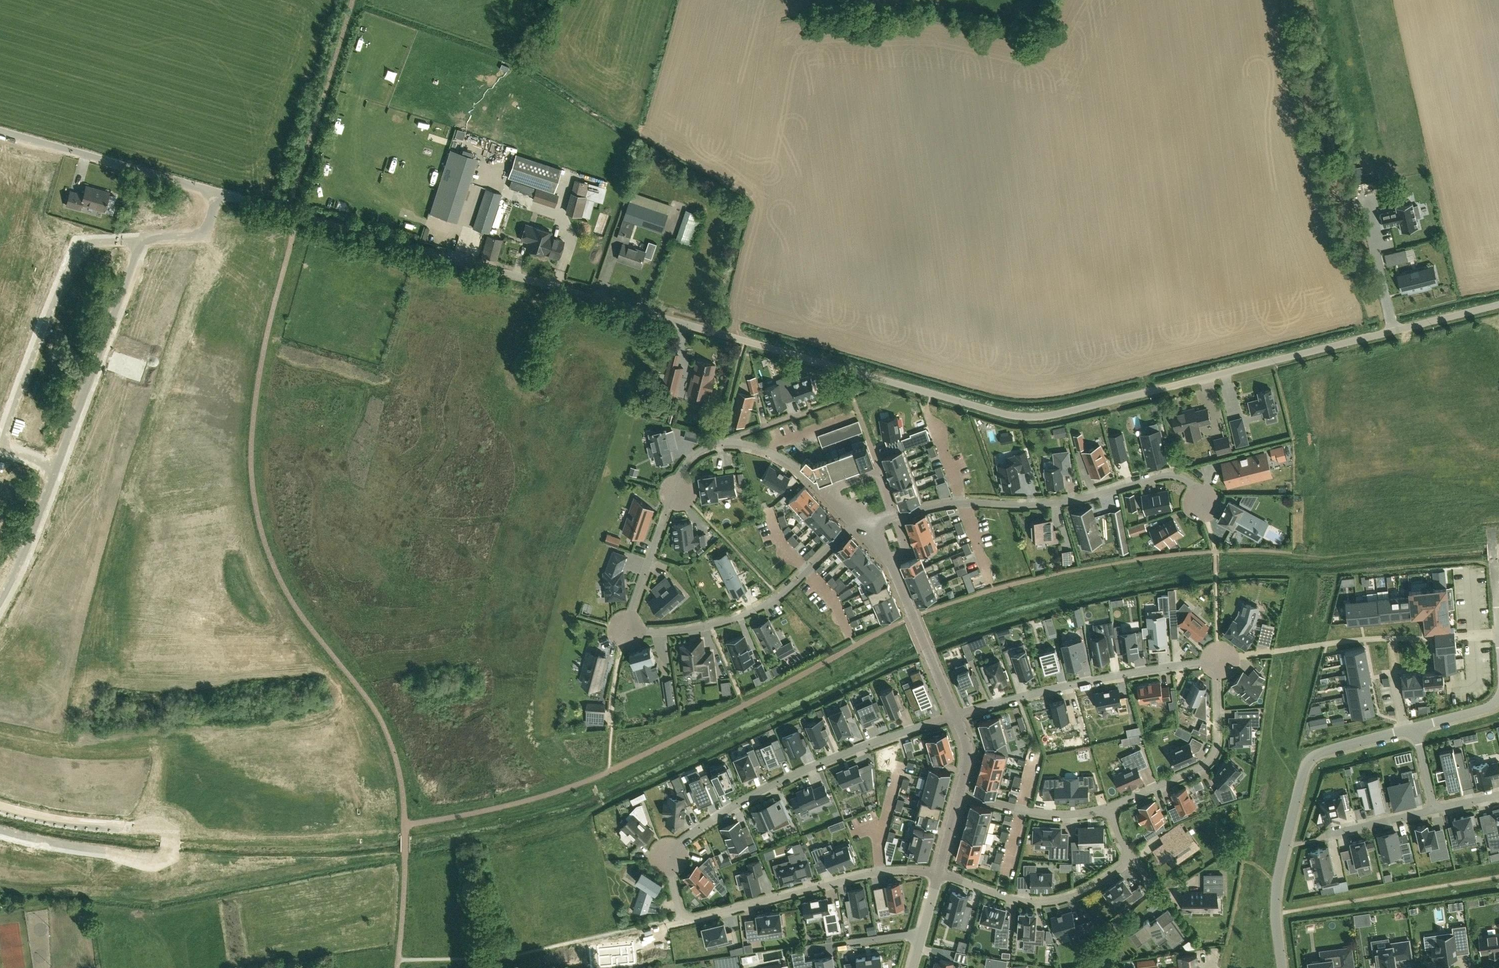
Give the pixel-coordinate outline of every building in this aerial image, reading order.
[(453,220),(473,156),(451,149),(430,213),(453,220)] [(5,175),(8,163),(0,161),(3,152),(0,151),(0,174),(5,175)] [(554,192),(561,169),(516,154),(508,177),(554,192)] [(574,179),(566,211),(583,215),(591,183),(574,179)] [(70,191),(66,205),(80,210),(82,204),(104,211),(106,205),(112,207),(115,197),(108,196),(109,194),(101,191),(101,190),(86,186),(84,195),(70,191)] [(559,194),(537,186),(533,198),(555,206),(559,194)] [(490,232),(502,193),(486,188),(474,227),(490,232)] [(662,231),(668,213),(630,200),(622,225),(633,229),(635,222),(662,231)] [(1397,209),(1380,213),(1383,227),(1400,223),(1402,231),(1418,228),(1416,218),(1420,217),(1418,205),(1413,206),(1412,203),(1396,206),(1397,209)] [(676,241),(691,246),(701,214),(687,209),(676,241)] [(525,225),(522,236),(530,238),(526,248),(543,254),(544,252),(558,257),(563,241),(549,236),(551,232),(534,227),(533,227),(525,225)] [(641,266),(646,251),(628,244),(633,229),(622,225),(618,237),(625,239),(618,258),(641,266)] [(497,258),(503,239),(489,235),(484,255),(497,258)] [(1405,249),(1394,252),(1397,263),(1408,261),(1405,249)] [(197,252),(186,253),(187,263),(191,263),(197,252)] [(1404,279),(1402,280),(1405,291),(1408,291),(1411,290),(1412,293),(1432,288),(1432,285),(1433,284),(1430,273),(1429,273),(1428,266),(1402,273),(1404,279)] [(115,353),(109,369),(134,378),(140,362),(115,353)] [(676,396),(683,368),(677,366),(679,356),(672,354),(662,393),(676,396)] [(694,374),(693,373),(688,393),(708,398),(709,392),(711,392),(714,379),(712,378),(715,365),(697,360),(694,374)] [(792,384),(789,376),(783,378),(790,400),(796,398),(797,400),(817,393),(815,389),(817,389),(814,380),(812,381),(811,377),(809,378),(808,376),(800,379),(801,381),(792,384)] [(761,391),(756,377),(748,379),(752,394),(761,391)] [(790,400),(783,378),(777,380),(778,384),(765,388),(769,399),(766,400),(770,409),(772,409),(773,411),(787,406),(785,402),(790,400)] [(1271,389),(1258,393),(1260,400),(1257,401),(1257,400),(1248,402),(1252,415),(1263,412),(1264,415),(1277,412),(1271,389)] [(740,393),(731,422),(744,425),(749,407),(752,407),(755,397),(740,393)] [(1176,431),(1185,428),(1188,440),(1201,436),(1200,431),(1198,425),(1210,422),(1207,409),(1195,412),(1194,409),(1172,414),(1173,416),(1172,419),(1172,422),(1173,424),(1173,426),(1176,428),(1176,431)] [(888,444),(879,447),(883,457),(905,449),(901,440),(899,441),(899,440),(897,437),(897,436),(900,436),(900,435),(902,435),(901,426),(898,427),(897,417),(881,419),(884,439),(886,439),(888,444)] [(859,420),(852,423),(856,434),(863,431),(859,420)] [(842,439),(838,428),(832,430),(836,441),(842,439)] [(1244,428),(1233,430),(1237,446),(1248,443),(1244,428)] [(689,440),(698,442),(699,439),(700,433),(690,430),(686,429),(684,436),(684,438),(689,440)] [(1142,435),(1149,464),(1166,459),(1159,430),(1142,435)] [(657,463),(660,462),(661,463),(662,464),(663,464),(664,464),(665,464),(666,464),(667,464),(668,463),(669,462),(669,461),(669,460),(673,459),(669,444),(675,442),(673,431),(666,432),(666,431),(655,434),(658,445),(649,447),(651,456),(655,454),(657,463)] [(829,444),(825,432),(818,435),(822,446),(829,444)] [(918,434),(912,436),(916,445),(922,443),(918,434)] [(1078,449),(1085,447),(1081,434),(1074,436),(1078,449)] [(1119,447),(1125,446),(1122,434),(1110,437),(1116,461),(1128,457),(1127,457),(1122,458),(1119,447)] [(1218,453),(1231,450),(1228,437),(1215,440),(1218,453)] [(874,463),(866,439),(859,442),(861,446),(853,449),(860,468),(874,463)] [(1285,460),(1282,445),(1269,448),(1272,459),(1277,458),(1278,461),(1285,460)] [(1083,453),(1086,462),(1092,477),(1109,470),(1100,446),(1083,453)] [(838,449),(840,454),(847,473),(860,468),(853,449),(846,452),(844,447),(838,449)] [(883,457),(886,468),(908,460),(905,449),(883,457)] [(1008,463),(998,465),(1000,475),(1002,475),(1004,488),(1011,487),(1011,489),(1019,487),(1018,485),(1020,485),(1017,471),(1021,470),(1021,471),(1031,468),(1029,462),(1025,451),(1016,454),(1016,456),(1007,458),(1008,463)] [(1049,488),(1051,489),(1055,489),(1057,487),(1064,486),(1063,474),(1071,473),(1070,457),(1068,458),(1067,451),(1054,453),(1055,467),(1045,468),(1045,470),(1044,472),(1045,476),(1046,477),(1047,488),(1049,488)] [(825,454),(826,459),(833,478),(847,473),(840,454),(832,457),(831,452),(825,454)] [(1241,459),(1223,464),(1225,470),(1224,470),(1227,480),(1239,477),(1240,482),(1253,479),(1252,474),(1263,471),(1261,461),(1260,461),(1259,455),(1265,454),(1265,453),(1248,458),(1247,456),(1246,456),(1247,458),(1241,459),(1241,457),(1240,458),(1241,459)] [(820,483),(833,478),(826,459),(814,464),(807,458),(801,465),(815,477),(818,476),(820,483)] [(886,468),(890,478),(912,470),(908,460),(886,468)] [(793,474),(789,478),(770,466),(762,480),(781,491),(785,485),(789,487),(797,479),(793,474)] [(631,467),(629,474),(637,476),(639,469),(631,467)] [(912,470),(890,478),(894,488),(916,480),(912,470)] [(699,478),(700,478),(701,486),(702,492),(703,500),(703,501),(704,501),(718,499),(719,499),(719,498),(718,492),(727,490),(728,495),(736,494),(734,474),(716,477),(716,476),(716,474),(715,475),(700,477),(699,477),(699,478)] [(916,480),(894,488),(897,498),(919,491),(916,480)] [(789,500),(797,509),(812,494),(805,486),(789,500)] [(1168,490),(1142,496),(1146,513),(1171,508),(1168,490)] [(919,491),(897,498),(901,509),(923,501),(919,491)] [(820,502),(812,494),(797,509),(804,516),(802,518),(803,518),(820,502)] [(1133,495),(1126,496),(1128,505),(1129,511),(1136,509),(1135,504),(1133,495)] [(1257,496),(1243,496),(1241,501),(1251,507),(1257,496)] [(627,522),(623,532),(644,539),(650,521),(647,519),(654,510),(638,499),(630,511),(631,512),(635,514),(633,519),(628,517),(627,522)] [(1233,528),(1234,526),(1242,530),(1243,529),(1253,534),(1260,522),(1241,512),(1243,508),(1229,501),(1219,520),(1233,528)] [(827,510),(820,502),(803,518),(810,526),(827,510)] [(1092,507),(1072,513),(1072,514),(1073,513),(1081,541),(1094,538),(1092,532),(1098,531),(1091,508),(1092,507)] [(1121,509),(1113,511),(1115,526),(1122,525),(1126,545),(1119,546),(1120,553),(1129,552),(1129,551),(1128,551),(1120,509),(1121,509)] [(835,518),(827,510),(810,526),(812,525),(819,532),(817,533),(817,534),(835,518)] [(910,533),(932,525),(928,513),(925,514),(906,521),(910,533)] [(835,518),(817,534),(813,538),(817,541),(821,537),(825,542),(842,526),(835,518)] [(1053,529),(1052,519),(1033,521),(1033,523),(1030,523),(1031,533),(1033,533),(1034,541),(1046,540),(1046,542),(1057,542),(1056,529),(1053,529)] [(1161,548),(1169,543),(1168,541),(1172,538),(1174,540),(1183,535),(1174,519),(1161,527),(1160,525),(1150,531),(1161,548)] [(674,524),(675,534),(674,534),(675,549),(694,546),(694,544),(698,543),(698,546),(705,545),(704,534),(697,535),(697,537),(693,537),(691,522),(674,524)] [(1128,529),(1130,535),(1147,529),(1144,523),(1128,529)] [(932,525),(910,533),(913,544),(914,543),(914,544),(941,534),(936,536),(932,525)] [(943,539),(941,534),(914,544),(918,556),(919,555),(919,556),(919,555),(938,549),(935,541),(943,539)] [(621,539),(610,535),(607,543),(618,547),(621,539)] [(791,543),(796,539),(792,535),(788,539),(791,543)] [(834,552),(841,560),(859,544),(851,536),(834,552)] [(796,539),(791,543),(795,547),(799,542),(796,539)] [(848,567),(849,568),(866,552),(859,544),(841,560),(842,560),(844,559),(850,566),(848,567)] [(1062,563),(1071,562),(1070,550),(1061,551),(1062,563)] [(803,556),(807,559),(811,555),(808,551),(803,556)] [(605,573),(607,599),(624,597),(624,587),(625,587),(624,581),(623,581),(622,572),(621,572),(621,571),(626,556),(614,552),(606,573),(605,573)] [(866,552),(849,568),(856,576),(873,560),(874,560),(866,552)] [(727,553),(726,553),(728,557),(717,562),(734,597),(745,591),(727,553)] [(919,555),(919,556),(919,557),(901,564),(905,575),(932,564),(932,563),(925,566),(920,556),(919,555)] [(883,570),(873,560),(856,576),(857,576),(858,574),(865,581),(883,570)] [(905,575),(910,585),(931,576),(931,575),(929,576),(926,571),(934,568),(932,564),(905,575)] [(816,569),(820,573),(824,568),(821,565),(816,569)] [(965,566),(956,570),(959,576),(968,572),(965,566)] [(869,591),(888,582),(883,570),(865,581),(869,591)] [(1412,590),(1409,590),(1410,595),(1412,615),(1424,614),(1425,630),(1432,629),(1435,629),(1450,628),(1449,609),(1446,587),(1446,586),(1445,570),(1433,572),(1434,588),(1432,588),(1427,588),(1412,590)] [(910,585),(914,595),(935,586),(931,576),(910,585)] [(681,593),(673,583),(671,584),(666,578),(656,586),(662,593),(650,602),(654,606),(652,607),(657,613),(658,612),(661,615),(669,609),(670,611),(678,605),(673,600),(681,593)] [(865,604),(892,592),(888,582),(869,591),(871,596),(864,600),(865,604)] [(935,586),(914,595),(918,605),(921,604),(922,606),(929,603),(928,601),(940,596),(935,586)] [(1406,595),(1400,596),(1402,616),(1412,615),(1410,595),(1409,590),(1409,589),(1405,589),(1406,595)] [(896,602),(892,592),(865,604),(866,604),(873,601),(877,610),(875,611),(896,602)] [(1363,601),(1357,601),(1359,621),(1369,620),(1367,600),(1367,594),(1363,595),(1363,601)] [(1155,617),(1148,617),(1149,626),(1151,626),(1152,636),(1150,636),(1152,651),(1158,650),(1159,650),(1159,649),(1159,648),(1159,640),(1165,639),(1165,640),(1166,639),(1164,623),(1164,618),(1164,617),(1170,616),(1168,596),(1158,597),(1159,609),(1155,610),(1156,616),(1155,616),(1155,617)] [(1400,596),(1389,597),(1391,617),(1402,616),(1400,596)] [(1389,597),(1378,598),(1378,599),(1380,618),(1381,618),(1391,617),(1389,597)] [(1367,600),(1369,620),(1381,619),(1381,618),(1380,618),(1378,599),(1367,600)] [(1357,601),(1345,603),(1347,622),(1347,623),(1359,621),(1357,601)] [(896,602),(875,611),(879,622),(901,613),(896,602)] [(1255,622),(1259,607),(1246,604),(1243,616),(1238,624),(1233,620),(1224,633),(1245,647),(1254,634),(1251,632),(1254,628),(1252,627),(1255,622)] [(1080,607),(1075,609),(1078,624),(1083,622),(1080,607)] [(1179,608),(1169,609),(1170,626),(1178,626),(1181,626),(1185,629),(1184,631),(1189,635),(1190,633),(1197,639),(1208,627),(1190,612),(1189,611),(1187,615),(1179,608)] [(755,627),(768,651),(777,646),(778,649),(777,650),(781,657),(795,649),(791,642),(782,647),(768,620),(764,622),(763,620),(758,623),(759,625),(755,627)] [(1093,638),(1091,638),(1095,661),(1109,659),(1106,646),(1113,644),(1112,636),(1115,636),(1113,622),(1102,624),(1103,631),(1092,633),(1093,638)] [(1275,625),(1263,622),(1261,631),(1273,634),(1275,625)] [(1056,632),(1054,626),(1047,628),(1049,634),(1056,632)] [(1450,628),(1435,629),(1435,631),(1435,633),(1435,635),(1436,639),(1455,637),(1455,633),(1455,631),(1454,627),(1450,628)] [(998,637),(1005,635),(1003,629),(996,631),(998,637)] [(1121,636),(1115,637),(1117,654),(1124,653),(1124,656),(1133,654),(1133,651),(1138,651),(1137,648),(1139,647),(1138,642),(1137,642),(1136,639),(1143,638),(1142,631),(1121,634),(1121,636)] [(744,637),(728,643),(737,667),(754,661),(744,637)] [(1064,651),(1066,660),(1067,659),(1069,667),(1081,664),(1078,651),(1084,650),(1081,637),(1063,641),(1065,651),(1064,651)] [(1455,637),(1436,639),(1436,641),(1436,643),(1436,645),(1436,647),(1437,649),(1454,647),(1456,647),(1456,642),(1456,641),(1455,639),(1455,637)] [(968,643),(971,649),(977,646),(974,638),(970,640),(967,641),(968,643)] [(682,645),(685,667),(695,666),(696,672),(698,671),(699,677),(706,676),(707,681),(715,680),(712,652),(704,653),(702,639),(699,640),(699,642),(693,643),(694,644),(682,645)] [(962,645),(968,661),(974,658),(968,643),(962,645)] [(630,654),(634,667),(640,666),(644,679),(660,674),(657,667),(658,667),(657,664),(656,664),(651,647),(630,654)] [(1020,679),(1034,674),(1026,649),(1016,653),(1014,647),(1004,650),(1009,665),(1015,663),(1020,679)] [(1434,649),(1435,660),(1455,658),(1454,647),(1437,649),(1434,649)] [(1345,652),(1339,653),(1340,657),(1346,656),(1347,663),(1367,659),(1365,648),(1345,652)] [(1055,649),(1040,653),(1045,672),(1061,668),(1055,649)] [(598,678),(604,680),(609,663),(608,663),(608,665),(605,664),(607,656),(595,651),(594,653),(589,652),(586,664),(591,665),(589,674),(585,673),(583,683),(587,684),(587,683),(596,686),(598,678)] [(1455,658),(1435,660),(1436,671),(1443,670),(1443,671),(1456,670),(1455,658)] [(1348,669),(1342,670),(1343,674),(1349,673),(1369,669),(1367,659),(1347,663),(1348,669)] [(980,665),(987,682),(992,680),(994,684),(998,683),(998,684),(1007,680),(1007,678),(1008,677),(1005,670),(1004,670),(1000,660),(987,665),(986,663),(980,665)] [(955,667),(958,673),(954,674),(960,688),(961,688),(962,692),(967,690),(968,692),(979,688),(972,671),(970,672),(967,662),(955,667)] [(762,664),(755,667),(761,679),(768,676),(762,664)] [(772,668),(776,675),(781,672),(777,665),(772,668)] [(1343,674),(1339,675),(1339,679),(1345,678),(1347,685),(1367,681),(1369,681),(1371,680),(1369,669),(1349,673),(1343,674)] [(920,670),(911,674),(915,685),(905,689),(914,710),(928,704),(927,704),(932,702),(927,690),(927,689),(920,670)] [(1258,685),(1264,678),(1254,670),(1249,677),(1243,672),(1233,684),(1244,694),(1246,692),(1253,699),(1262,688),(1258,685)] [(1436,671),(1433,671),(1435,690),(1439,690),(1438,683),(1444,683),(1443,671),(1443,670),(1436,671)] [(1433,671),(1423,672),(1425,685),(1430,684),(1431,690),(1435,690),(1433,671)] [(1423,672),(1413,673),(1415,693),(1426,692),(1425,685),(1423,672)] [(1413,673),(1401,674),(1404,697),(1411,696),(1411,702),(1415,702),(1415,696),(1415,695),(1415,693),(1413,673)] [(672,699),(673,703),(674,703),(670,679),(662,680),(665,700),(672,699)] [(722,681),(724,693),(732,692),(730,680),(722,681)] [(1206,695),(1203,694),(1206,687),(1198,683),(1198,684),(1188,680),(1188,681),(1193,683),(1190,689),(1185,687),(1182,696),(1199,703),(1194,714),(1206,720),(1206,721),(1207,721),(1206,695)] [(1349,691),(1343,692),(1344,696),(1349,695),(1369,691),(1369,689),(1367,681),(1347,685),(1349,691)] [(1147,685),(1137,686),(1140,703),(1150,701),(1150,700),(1158,699),(1158,701),(1171,699),(1169,686),(1161,687),(1161,682),(1147,684),(1147,685)] [(898,692),(895,694),(892,688),(881,692),(885,702),(882,704),(885,713),(889,711),(891,716),(900,713),(899,711),(905,708),(898,692)] [(1118,689),(1096,693),(1098,708),(1117,704),(1119,714),(1129,712),(1126,696),(1120,697),(1118,689)] [(1349,695),(1344,696),(1344,700),(1350,699),(1351,706),(1371,702),(1371,699),(1370,693),(1369,691),(1349,695)] [(864,700),(854,704),(864,727),(873,723),(872,721),(880,717),(876,709),(880,707),(877,701),(873,702),(869,693),(862,696),(864,700)] [(1064,700),(1051,703),(1056,722),(1064,720),(1065,727),(1077,724),(1074,711),(1067,712),(1064,700)] [(1371,702),(1351,706),(1354,717),(1358,716),(1373,713),(1372,704),(1371,702)] [(830,714),(839,736),(851,731),(846,717),(852,715),(847,703),(840,706),(842,709),(830,714)] [(587,722),(596,723),(597,715),(603,715),(604,704),(597,704),(596,708),(588,707),(587,722)] [(1311,706),(1309,714),(1321,712),(1319,705),(1311,706)] [(1240,721),(1233,721),(1234,733),(1231,733),(1231,745),(1242,745),(1242,738),(1251,738),(1250,725),(1259,725),(1259,710),(1244,711),(1244,718),(1240,718),(1240,721)] [(979,723),(983,735),(1005,728),(1002,716),(979,723)] [(828,741),(825,734),(829,733),(826,726),(823,718),(806,725),(815,746),(828,741)] [(1325,718),(1310,721),(1311,729),(1327,726),(1325,718)] [(1140,726),(1126,729),(1127,736),(1141,733),(1140,726)] [(986,747),(1009,740),(1005,728),(983,735),(986,747)] [(1184,728),(1180,735),(1188,739),(1192,732),(1184,728)] [(1193,728),(1192,731),(1207,739),(1207,733),(1199,730),(1193,728)] [(786,748),(790,757),(791,756),(805,749),(806,750),(805,746),(808,745),(804,736),(801,738),(798,729),(797,730),(798,732),(783,738),(782,736),(785,745),(785,746),(786,745),(787,747),(786,747),(786,748)] [(924,740),(928,752),(950,745),(947,733),(924,740)] [(1189,744),(1169,753),(1175,767),(1196,758),(1193,750),(1197,748),(1199,750),(1203,742),(1193,737),(1189,744)] [(761,745),(755,748),(762,765),(768,762),(770,767),(781,762),(772,741),(761,745)] [(928,752),(930,751),(934,763),(933,768),(940,770),(942,763),(941,761),(954,757),(950,745),(928,752)] [(743,779),(757,773),(754,766),(760,763),(754,748),(747,751),(748,753),(735,759),(739,769),(737,770),(740,777),(742,776),(743,779)] [(1141,748),(1130,753),(1134,761),(1125,765),(1127,770),(1114,775),(1121,790),(1128,787),(1128,788),(1136,784),(1136,783),(1143,780),(1138,770),(1148,765),(1141,748)] [(1453,748),(1452,748),(1453,752),(1442,755),(1447,775),(1445,776),(1448,788),(1459,786),(1458,785),(1461,784),(1462,791),(1463,791),(1461,780),(1468,778),(1461,750),(1454,752),(1453,748)] [(986,750),(983,760),(1005,767),(1008,756),(986,750)] [(1241,770),(1229,759),(1222,766),(1223,767),(1213,778),(1220,785),(1215,790),(1222,801),(1231,799),(1226,789),(1236,779),(1235,777),(1241,770)] [(980,771),(1003,777),(1005,767),(983,760),(980,771)] [(1492,784),(1490,777),(1498,775),(1498,762),(1488,765),(1487,762),(1473,766),(1478,787),(1492,784)] [(874,787),(872,768),(860,772),(858,767),(857,764),(853,766),(850,767),(849,766),(848,766),(845,768),(845,769),(843,770),(840,771),(838,772),(839,775),(837,776),(840,784),(842,783),(844,786),(857,781),(861,792),(874,787)] [(727,768),(727,767),(712,773),(720,792),(735,786),(731,775),(728,768),(727,768)] [(933,768),(928,767),(925,778),(948,784),(951,773),(940,770),(933,768)] [(1399,783),(1390,785),(1391,790),(1395,806),(1406,804),(1414,802),(1413,796),(1417,795),(1414,780),(1413,780),(1412,777),(1413,776),(1412,769),(1401,772),(1404,782),(1399,783)] [(980,771),(977,781),(1004,788),(1000,787),(1003,777),(980,771)] [(705,784),(706,784),(711,782),(707,774),(701,776),(705,784)] [(1046,778),(1043,790),(1055,790),(1056,801),(1070,800),(1070,803),(1076,802),(1076,800),(1088,800),(1088,790),(1097,790),(1093,774),(1083,775),(1084,785),(1059,786),(1059,778),(1046,778)] [(701,775),(690,780),(694,789),(692,790),(699,806),(713,800),(706,784),(705,784),(701,775)] [(1368,779),(1369,785),(1357,788),(1359,796),(1362,795),(1365,809),(1374,806),(1376,811),(1385,809),(1378,776),(1368,779)] [(925,778),(922,788),(945,794),(948,784),(925,778)] [(1002,793),(1004,788),(977,781),(974,792),(995,798),(996,791),(1002,793)] [(804,789),(797,792),(798,796),(792,799),(798,813),(830,800),(824,785),(813,789),(812,786),(808,787),(808,788),(805,789),(805,788),(804,789)] [(685,815),(686,808),(684,808),(684,806),(692,803),(686,788),(683,789),(677,792),(676,798),(669,798),(668,805),(665,805),(665,815),(667,815),(667,824),(673,824),(673,825),(676,825),(677,824),(683,825),(684,815),(685,815)] [(942,805),(945,794),(922,788),(920,799),(942,805)] [(1186,788),(1171,794),(1177,806),(1169,809),(1174,821),(1188,815),(1186,812),(1196,807),(1192,798),(1191,798),(1186,788)] [(1325,811),(1327,822),(1338,819),(1338,816),(1345,815),(1344,810),(1351,808),(1347,792),(1339,794),(1340,798),(1322,802),(1324,809),(1322,809),(1322,811),(1325,811)] [(631,798),(634,803),(645,798),(642,793),(631,798)] [(920,799),(917,809),(939,815),(942,805),(920,799)] [(1150,828),(1163,822),(1161,817),(1163,816),(1159,809),(1158,809),(1154,802),(1140,808),(1142,812),(1137,814),(1141,823),(1146,821),(1149,828),(1150,828)] [(753,813),(752,811),(751,811),(755,819),(755,820),(756,822),(759,830),(760,830),(760,829),(759,827),(768,823),(770,823),(773,830),(791,823),(785,809),(779,812),(775,803),(753,813)] [(968,815),(991,821),(994,810),(971,804),(968,815)] [(631,836),(639,844),(652,831),(644,824),(646,822),(641,817),(645,813),(642,805),(637,806),(627,817),(629,820),(624,826),(633,834),(631,836)] [(1491,850),(1498,849),(1498,839),(1498,833),(1498,832),(1498,808),(1493,809),(1495,819),(1492,820),(1493,822),(1485,824),(1491,850)] [(936,826),(939,815),(917,809),(914,820),(916,821),(930,824),(936,826)] [(1474,814),(1461,817),(1461,816),(1455,817),(1456,818),(1454,818),(1455,825),(1448,826),(1453,848),(1461,846),(1460,840),(1466,838),(1466,839),(1468,839),(1468,838),(1475,836),(1472,825),(1476,824),(1474,814)] [(965,825),(988,832),(991,821),(968,815),(965,825)] [(838,822),(840,828),(839,828),(840,828),(846,826),(843,819),(828,825),(829,826),(838,822)] [(916,821),(911,840),(908,840),(931,846),(934,834),(928,832),(930,824),(916,821)] [(727,844),(730,852),(747,844),(750,851),(757,847),(751,834),(745,837),(738,822),(722,829),(728,843),(727,844)] [(1166,828),(1163,822),(1150,828),(1154,835),(1166,828)] [(1191,840),(1180,824),(1171,831),(1174,836),(1154,850),(1162,861),(1170,855),(1175,863),(1190,852),(1185,845),(1191,840)] [(985,842),(988,832),(965,825),(963,836),(985,842)] [(1427,825),(1416,827),(1417,829),(1414,830),(1416,839),(1419,838),(1421,848),(1429,846),(1431,846),(1433,845),(1434,851),(1438,850),(1440,858),(1449,856),(1445,838),(1437,840),(1435,831),(1434,828),(1428,829),(1427,825)] [(1093,826),(1089,827),(1089,826),(1088,826),(1088,828),(1080,828),(1081,841),(1072,841),(1072,840),(1071,841),(1072,862),(1073,862),(1072,856),(1085,856),(1085,846),(1091,845),(1091,847),(1093,847),(1093,845),(1101,845),(1101,846),(1102,846),(1102,845),(1103,845),(1102,827),(1094,828),(1094,826),(1093,826)] [(1045,827),(1034,827),(1033,842),(1050,843),(1050,857),(1067,858),(1068,844),(1060,843),(1061,828),(1050,828),(1050,827),(1049,827),(1046,827),(1045,827)] [(1392,833),(1379,836),(1384,858),(1412,851),(1409,841),(1408,841),(1399,843),(1398,840),(1397,836),(1396,832),(1392,833)] [(983,842),(985,842),(963,836),(960,846),(980,852),(983,842)] [(1370,864),(1364,839),(1351,842),(1354,856),(1347,858),(1350,872),(1358,870),(1357,867),(1370,864)] [(928,858),(931,846),(908,840),(905,852),(914,855),(913,857),(920,859),(921,857),(928,858)] [(845,865),(854,862),(852,856),(855,855),(851,844),(850,842),(849,842),(850,845),(834,851),(834,849),(832,850),(833,851),(825,854),(822,846),(812,850),(816,862),(826,859),(831,871),(840,867),(840,869),(842,868),(841,867),(844,866),(845,867),(846,867),(845,865)] [(781,884),(812,876),(807,860),(800,843),(793,845),(795,853),(789,855),(791,860),(774,865),(777,875),(779,875),(781,884)] [(960,846),(957,858),(977,864),(980,852),(960,846)] [(894,850),(885,847),(887,863),(891,863),(894,850)] [(1318,850),(1310,852),(1316,876),(1321,875),(1322,879),(1323,886),(1339,883),(1337,875),(1333,876),(1332,873),(1334,872),(1332,862),(1332,861),(1331,862),(1330,858),(1331,858),(1331,857),(1328,847),(1320,849),(1320,848),(1318,848),(1318,850)] [(732,862),(730,856),(723,859),(721,852),(716,854),(721,867),(732,862)] [(1489,854),(1491,861),(1498,859),(1498,852),(1489,854)] [(702,870),(699,867),(698,866),(685,878),(695,888),(694,889),(699,895),(700,894),(702,895),(714,884),(715,885),(720,880),(713,865),(710,857),(704,862),(707,866),(702,870)] [(742,873),(736,874),(739,888),(745,887),(747,893),(761,890),(757,874),(763,872),(760,861),(748,864),(750,871),(742,873)] [(1036,865),(1024,865),(1024,877),(1031,877),(1031,889),(1053,889),(1053,887),(1054,886),(1054,882),(1053,880),(1053,873),(1036,873),(1036,865)] [(662,883),(643,870),(635,881),(643,886),(638,902),(643,903),(641,909),(643,910),(643,911),(659,912),(662,902),(650,898),(652,892),(655,894),(663,883),(662,883)] [(1384,875),(1385,882),(1392,880),(1391,873),(1384,875)] [(1216,893),(1223,893),(1223,875),(1204,875),(1204,892),(1185,892),(1185,910),(1200,910),(1200,903),(1206,903),(1206,904),(1209,904),(1209,903),(1216,903),(1216,893)] [(1111,902),(1113,904),(1127,894),(1133,901),(1144,893),(1139,886),(1132,891),(1132,890),(1123,878),(1116,883),(1112,886),(1104,891),(1106,893),(1104,895),(1110,903),(1111,902)] [(904,905),(899,882),(886,884),(889,897),(876,899),(879,916),(897,913),(895,907),(904,905)] [(863,888),(849,891),(852,906),(847,908),(849,920),(862,918),(861,913),(868,912),(863,888)] [(946,915),(945,919),(955,922),(954,926),(966,929),(972,906),(965,904),(967,896),(966,895),(966,894),(961,893),(961,894),(952,892),(951,898),(950,898),(946,915)] [(829,912),(827,898),(818,900),(818,899),(812,900),(812,901),(803,903),(804,906),(805,913),(806,916),(823,913),(827,934),(841,932),(837,910),(829,912)] [(1455,901),(1455,909),(1463,908),(1462,900),(1455,901)] [(1006,909),(985,903),(981,919),(996,924),(995,935),(1001,936),(1000,946),(1007,946),(1009,929),(1001,929),(1001,925),(1006,909)] [(1417,906),(1410,907),(1411,914),(1418,913),(1417,906)] [(765,914),(757,915),(758,927),(746,929),(748,941),(770,938),(769,930),(782,928),(782,926),(784,925),(782,914),(780,915),(780,912),(772,913),(765,914)] [(1024,936),(1024,943),(1034,943),(1043,944),(1044,930),(1035,929),(1036,914),(1035,914),(1035,913),(1026,912),(1026,913),(1020,913),(1020,919),(1018,919),(1018,921),(1019,921),(1018,936),(1024,936)] [(1078,935),(1091,931),(1088,921),(1076,924),(1072,912),(1062,914),(1062,913),(1061,913),(1062,915),(1059,916),(1058,914),(1058,916),(1052,918),(1054,925),(1051,926),(1054,937),(1055,936),(1054,935),(1067,931),(1067,933),(1069,932),(1069,931),(1076,928),(1078,935)] [(1361,913),(1354,914),(1355,926),(1363,925),(1361,913)] [(1139,938),(1140,938),(1143,943),(1153,935),(1156,940),(1164,934),(1173,946),(1184,938),(1171,920),(1162,926),(1157,919),(1151,923),(1148,919),(1144,922),(1145,924),(1135,932),(1137,935),(1139,938)] [(712,926),(703,928),(707,943),(717,940),(719,946),(735,942),(732,930),(726,932),(724,923),(718,924),(712,925),(712,926)] [(1441,965),(1451,964),(1450,959),(1457,958),(1455,944),(1468,943),(1466,925),(1452,927),(1453,935),(1437,937),(1438,946),(1432,947),(1434,958),(1440,958),(1441,965)] [(1495,933),(1496,938),(1489,939),(1488,934),(1479,936),(1481,953),(1490,952),(1490,957),(1498,955),(1498,951),(1498,933),(1495,933)] [(969,943),(960,940),(957,949),(967,951),(969,943)] [(1183,946),(1186,951),(1196,949),(1189,941),(1183,946)] [(1409,941),(1388,944),(1389,946),(1375,948),(1376,958),(1375,958),(1376,966),(1381,965),(1381,967),(1396,967),(1395,958),(1399,957),(1399,958),(1411,957),(1409,941)] [(752,944),(745,945),(745,948),(746,952),(753,951),(753,948),(752,944)] [(598,957),(599,967),(635,962),(632,945),(603,949),(604,956),(598,957)] [(1307,966),(1308,967),(1333,967),(1333,966),(1346,964),(1344,949),(1335,950),(1336,956),(1322,958),(1322,961),(1309,962),(1310,965),(1307,966)] [(834,963),(830,964),(828,958),(833,957),(832,956),(805,961),(803,950),(792,953),(795,967),(802,966),(803,967),(814,967),(819,967),(835,967),(834,963)] [(956,951),(954,959),(968,963),(967,953),(956,951)] [(1183,966),(1169,967),(1199,967),(1197,954),(1179,957),(1182,957),(1183,966)] [(857,961),(858,967),(853,967),(883,967),(881,955),(872,956),(872,955),(871,955),(871,956),(867,957),(867,956),(866,956),(866,957),(856,958),(857,961)] [(997,959),(996,967),(1007,967),(1008,961),(997,959)] [(953,963),(941,960),(940,963),(935,962),(933,967),(952,967),(953,963)]
